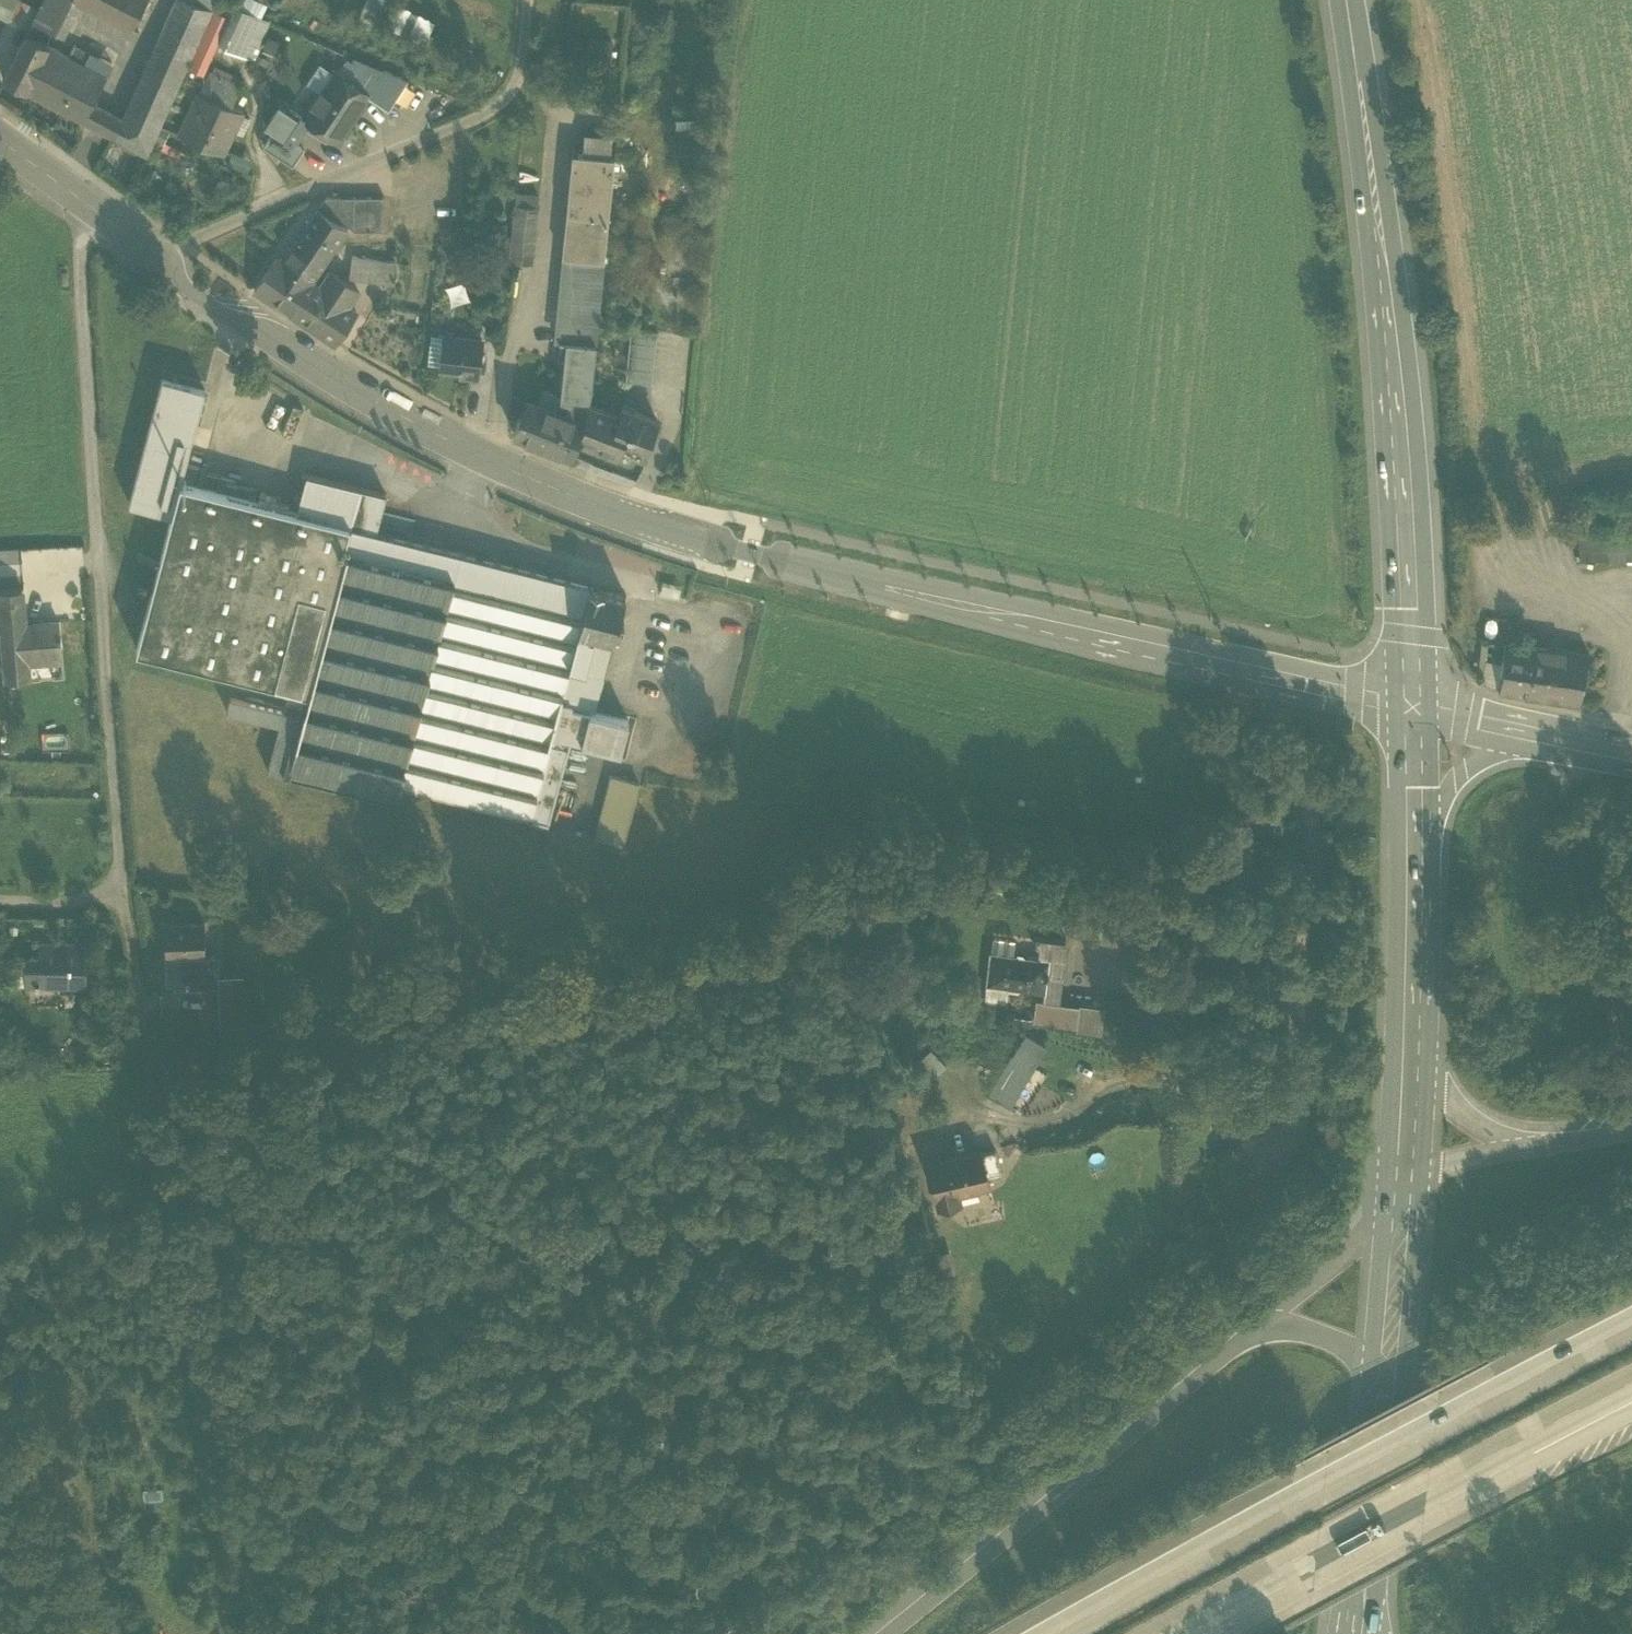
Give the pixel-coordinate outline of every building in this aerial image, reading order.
[(24,0),(17,0),(13,7),(8,17),(19,22),(29,2),(24,0)] [(38,7),(32,19),(55,30),(56,27),(64,31),(79,1),(78,0),(42,0),(38,7)] [(79,1),(132,27),(146,0),(78,0),(79,1)] [(115,135),(147,152),(186,64),(195,44),(202,29),(212,6),(209,5),(197,0),(175,0),(122,120),(115,135)] [(132,27),(138,30),(153,2),(150,0),(146,0),(132,27)] [(29,2),(19,22),(28,27),(32,19),(38,7),(29,2)] [(393,2),(385,27),(424,39),(432,14),(393,2)] [(232,3),(220,43),(252,53),(255,43),(271,48),(274,37),(260,33),(266,13),(232,3)] [(213,34),(202,29),(195,44),(206,49),(213,34)] [(78,38),(64,31),(62,34),(55,30),(48,43),(49,44),(69,54),(75,43),(78,38)] [(48,43),(26,31),(3,76),(26,89),(49,44),(48,43)] [(206,49),(212,52),(219,36),(213,34),(206,49)] [(589,36),(587,61),(610,63),(613,38),(589,36)] [(90,51),(75,43),(69,54),(84,62),(90,51)] [(69,54),(49,44),(26,89),(83,118),(91,104),(107,74),(84,62),(69,54)] [(206,49),(195,44),(186,64),(203,71),(212,52),(206,49)] [(369,92),(335,69),(304,116),(303,116),(309,120),(338,139),(349,122),(348,121),(354,112),(356,113),(369,92)] [(222,75),(210,70),(200,91),(199,91),(218,100),(223,90),(217,87),(222,75)] [(218,100),(199,91),(179,133),(223,152),(243,110),(218,100)] [(122,120),(91,104),(83,118),(115,135),(122,120)] [(304,116),(289,106),(273,129),(294,142),(309,120),(303,116),(304,116)] [(582,151),(613,155),(615,136),(584,132),(582,151)] [(568,253),(604,257),(615,155),(613,155),(582,151),(580,151),(568,253)] [(515,202),(539,204),(540,192),(516,189),(515,202)] [(353,195),(326,195),(319,204),(353,227),(353,195)] [(384,195),(353,195),(353,227),(353,228),(384,228),(384,195)] [(539,204),(515,202),(508,258),(532,261),(539,204)] [(347,228),(317,209),(299,236),(328,256),(347,228)] [(299,236),(282,261),(276,257),(256,287),(255,286),(254,287),(295,314),(316,283),(311,280),(328,256),(299,236)] [(604,257),(568,253),(558,338),(567,339),(595,342),(604,257)] [(395,260),(352,254),(349,276),(392,282),(395,260)] [(331,270),(320,286),(316,283),(295,314),(335,341),(356,310),(347,304),(358,288),(331,270)] [(657,330),(631,327),(626,379),(652,382),(657,330)] [(429,364),(440,366),(444,334),(433,332),(429,364)] [(482,338),(444,334),(440,366),(461,368),(460,372),(478,374),(482,338)] [(595,342),(567,339),(561,395),(587,406),(587,402),(591,387),(595,342)] [(205,388),(162,376),(129,503),(171,514),(180,480),(181,480),(205,388)] [(561,395),(543,389),(538,400),(556,408),(561,395)] [(538,400),(526,395),(519,412),(520,412),(512,430),(570,454),(577,438),(584,420),(587,406),(561,395),(556,408),(538,400)] [(622,405),(619,414),(587,402),(587,406),(584,420),(577,438),(618,455),(622,446),(643,454),(657,419),(622,405)] [(181,480),(180,480),(171,514),(136,649),(305,693),(342,551),(337,549),(338,544),(344,545),(349,524),(350,524),(360,486),(329,478),(319,516),(181,480)] [(589,587),(376,531),(385,493),(360,486),(350,524),(349,524),(344,545),(338,544),(337,549),(342,551),(305,693),(302,706),(287,702),(284,712),(230,698),(226,712),(279,726),(268,771),(396,805),(401,788),(530,822),(552,736),(560,701),(578,632),(578,630),(589,587)] [(1603,559),(1603,533),(1577,532),(1577,559),(1603,559)] [(1603,533),(1603,559),(1631,560),(1631,534),(1603,533)] [(625,596),(589,587),(578,630),(613,639),(614,639),(619,621),(622,621),(624,615),(620,614),(625,596)] [(22,590),(0,591),(0,608),(1,608),(6,681),(29,679),(28,663),(63,660),(61,637),(60,637),(59,622),(25,624),(22,590)] [(613,639),(578,630),(578,632),(560,701),(572,704),(575,705),(583,672),(603,677),(603,676),(613,639)] [(1585,652),(1506,641),(1499,692),(1543,699),(1578,706),(1585,652)] [(603,677),(583,672),(575,705),(594,710),(600,689),(604,676),(603,676),(603,677)] [(628,723),(571,708),(572,704),(560,701),(552,736),(571,741),(620,754),(628,723)] [(571,741),(552,736),(530,822),(548,826),(571,741)] [(612,778),(596,839),(623,846),(639,785),(612,778)] [(1142,916),(1135,915),(1131,943),(1139,944),(1142,916)] [(205,923),(165,925),(166,958),(205,957),(205,956),(205,951),(205,923)] [(1067,943),(1037,939),(1036,946),(1039,947),(1038,954),(1038,958),(1048,960),(1044,991),(1056,993),(1060,965),(1064,966),(1065,958),(1069,957),(1070,949),(1067,947),(1067,943)] [(87,947),(40,946),(39,959),(26,959),(25,986),(85,988),(87,947)] [(1024,957),(1022,954),(1017,954),(1015,955),(990,952),(987,984),(1007,987),(1011,987),(1013,990),(1018,990),(1020,988),(1044,991),(1048,960),(1038,958),(1038,954),(1027,952),(1027,957),(1024,957)] [(205,957),(166,958),(166,973),(174,972),(174,985),(176,985),(176,982),(186,982),(186,989),(190,989),(190,982),(219,981),(218,956),(205,956),(205,957)] [(1007,987),(987,984),(985,999),(1006,1002),(1007,991),(1007,990),(1007,987)] [(1080,1005),(1037,1000),(1034,1020),(1077,1026),(1077,1029),(1100,1032),(1103,1006),(1080,1003),(1080,1005)] [(1027,1035),(991,1095),(1008,1105),(1044,1045),(1027,1035)] [(980,1151),(938,1162),(928,1165),(939,1208),(959,1203),(956,1189),(978,1183),(978,1185),(989,1182),(987,1174),(1001,1170),(995,1148),(981,1151),(980,1151)] [(62,1468),(55,1471),(60,1482),(67,1479),(62,1468)]
